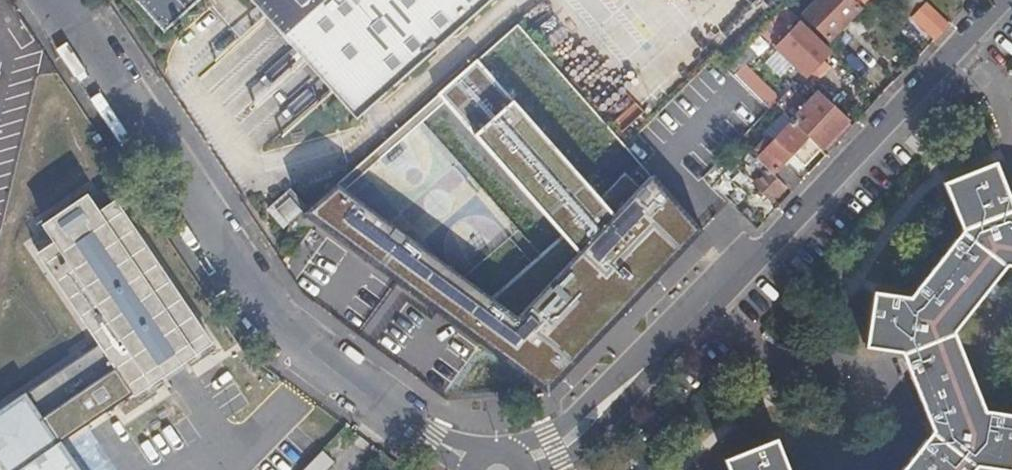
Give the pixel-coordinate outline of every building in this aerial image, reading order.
[(157,21),(183,0),(139,0),(157,21)] [(344,116),(366,98),(344,71),(361,58),(313,0),(246,0),(344,116)] [(483,0),(313,0),(361,58),(344,71),(366,98),(483,0)] [(806,16),(813,22),(812,23),(828,39),(863,3),(860,0),(820,0),(806,16)] [(936,39),(949,25),(922,0),(902,0),(898,4),(936,39)] [(829,50),(801,23),(776,47),(805,75),(829,50)] [(745,45),(722,67),(732,78),(755,56),(745,45)] [(299,201),(295,205),(333,233),(489,352),(540,391),(698,227),(678,204),(649,173),(612,212),(474,57),(433,90),(558,230),(487,294),(329,176),(299,201)] [(790,123),(818,150),(847,120),(817,93),(817,94),(798,115),(790,108),(783,116),(790,123)] [(782,187),(789,194),(797,185),(777,165),(789,154),(802,167),(818,150),(790,123),(769,146),(762,140),(753,150),(760,156),(755,161),(782,187)] [(699,179),(712,191),(723,179),(734,167),(723,156),(699,179)] [(769,200),(782,187),(755,161),(742,174),(769,200)] [(1009,208),(996,176),(943,195),(956,227),(902,293),(868,289),(860,343),(896,349),(935,428),(902,469),(973,469),(977,466),(1009,469),(1011,469),(1011,415),(988,412),(947,330),(979,292),(987,299),(996,288),(988,281),(1002,264),(1011,265),(1011,208),(1009,208)] [(712,191),(722,200),(728,206),(739,195),(723,179),(712,191)] [(88,197),(80,186),(38,214),(46,225),(29,236),(137,400),(162,383),(157,375),(183,358),(188,366),(213,349),(105,186),(88,197)] [(293,193),(278,205),(285,213),(295,205),(299,201),(293,193)] [(55,435),(51,429),(25,390),(0,407),(0,461),(6,469),(78,469),(55,435)] [(55,426),(51,429),(55,435),(59,433),(55,426)] [(768,440),(717,464),(719,469),(781,469),(768,440)] [(319,450),(299,469),(318,469),(329,459),(319,450)]
